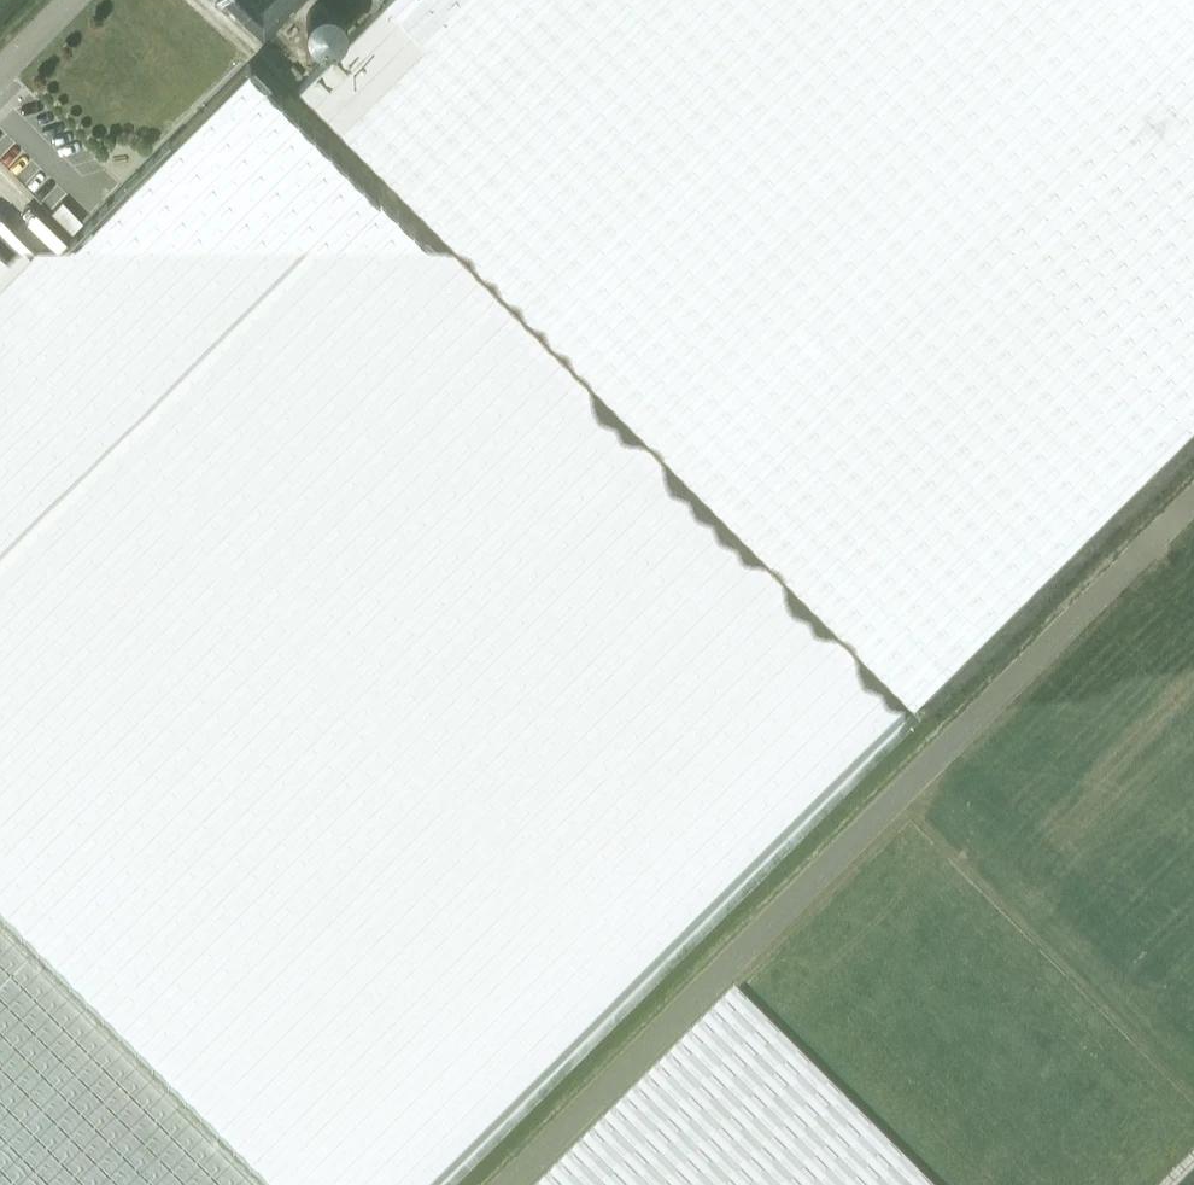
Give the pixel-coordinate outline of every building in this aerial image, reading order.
[(299,86),(913,702),(1193,423),(1193,0),(385,0),(299,86)] [(31,277),(0,309),(0,927),(257,1184),(441,1184),(904,723),(247,64),(170,140),(170,139),(114,195),(107,202),(31,277)] [(31,277),(0,246),(0,309),(31,277)] [(1193,1168),(1193,1105),(909,820),(734,995),(544,1184),(1177,1184),(1193,1168)] [(0,936),(0,1184),(248,1184),(0,936)]
